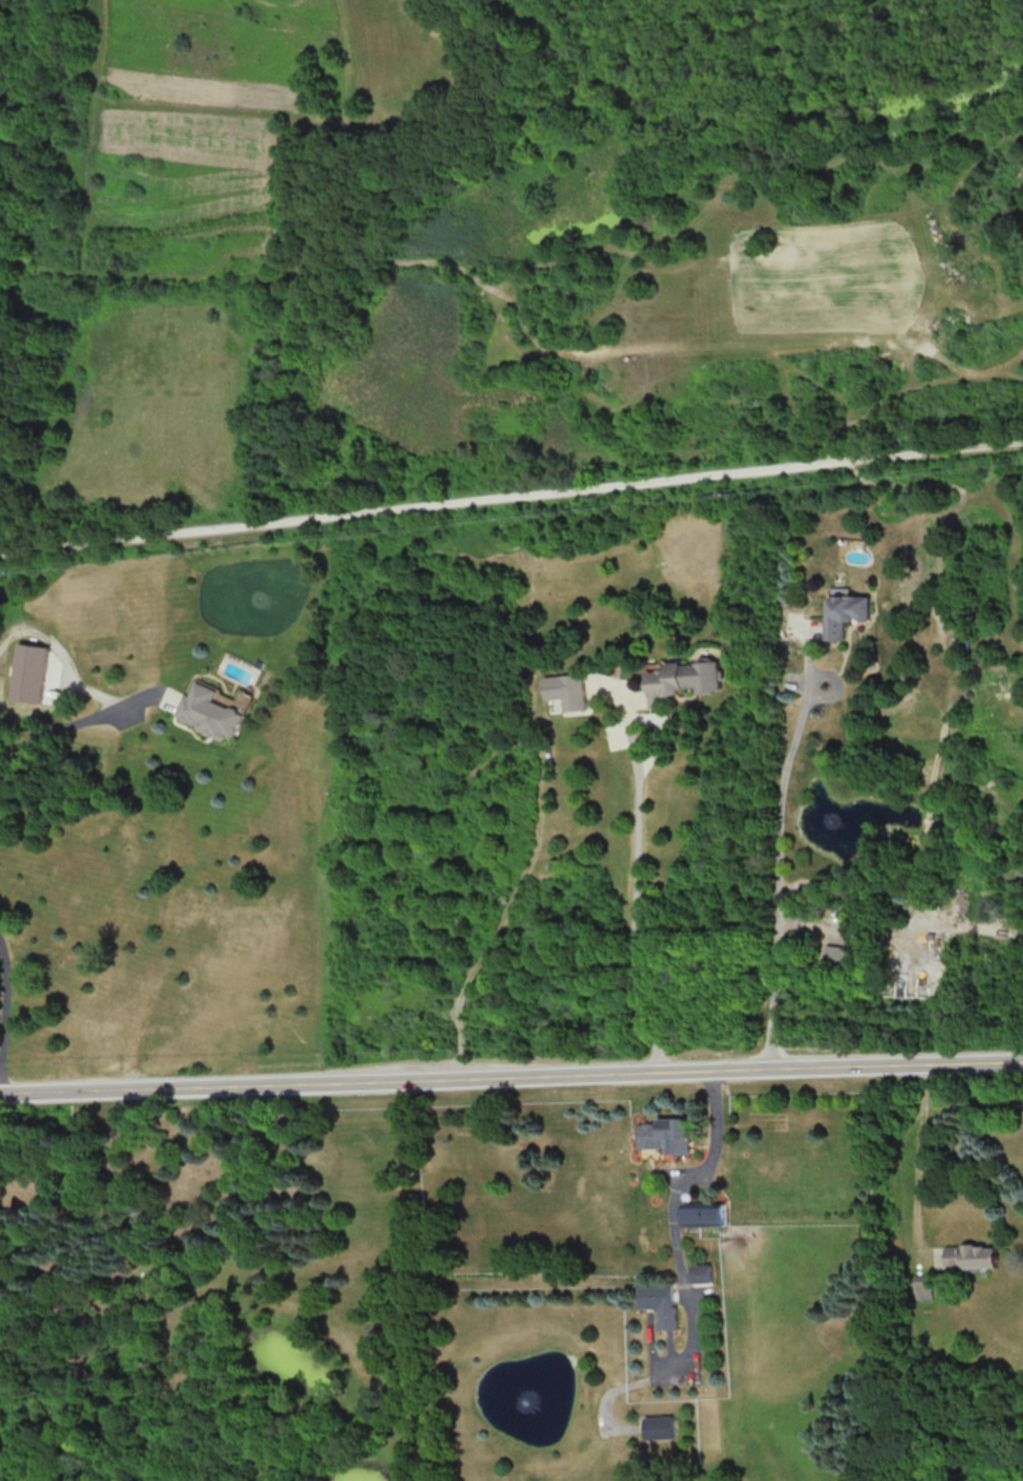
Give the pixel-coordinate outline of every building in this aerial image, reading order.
[(869,620),(869,596),(847,596),(847,587),(830,587),(830,617),(825,617),(825,639),(846,640),(846,620),(869,620)] [(60,658),(49,656),(51,647),(18,642),(10,699),(41,703),(43,688),(56,690),(60,658)] [(647,670),(649,708),(660,707),(659,695),(678,695),(677,688),(696,688),(696,693),(721,692),(720,660),(667,662),(667,669),(647,670)] [(564,712),(587,709),(583,673),(544,677),(547,700),(563,698),(564,712)] [(217,690),(196,681),(190,695),(185,693),(175,717),(231,741),(244,713),(213,699),(217,690)] [(854,946),(825,945),(825,963),(853,964),(854,946)] [(639,1148),(665,1148),(665,1154),(690,1153),(689,1117),(658,1118),(658,1123),(638,1123),(639,1148)] [(725,1225),(725,1202),(684,1202),(684,1226),(725,1225)] [(945,1267),(998,1267),(998,1245),(945,1245),(945,1267)] [(712,1263),(692,1264),(693,1282),(712,1282),(712,1263)] [(914,1275),(915,1298),(932,1298),(931,1274),(914,1275)] [(659,1308),(659,1329),(678,1328),(677,1305),(674,1305),(673,1285),(638,1286),(639,1308),(659,1308)] [(645,1439),(675,1438),(674,1415),(644,1416),(645,1439)]
